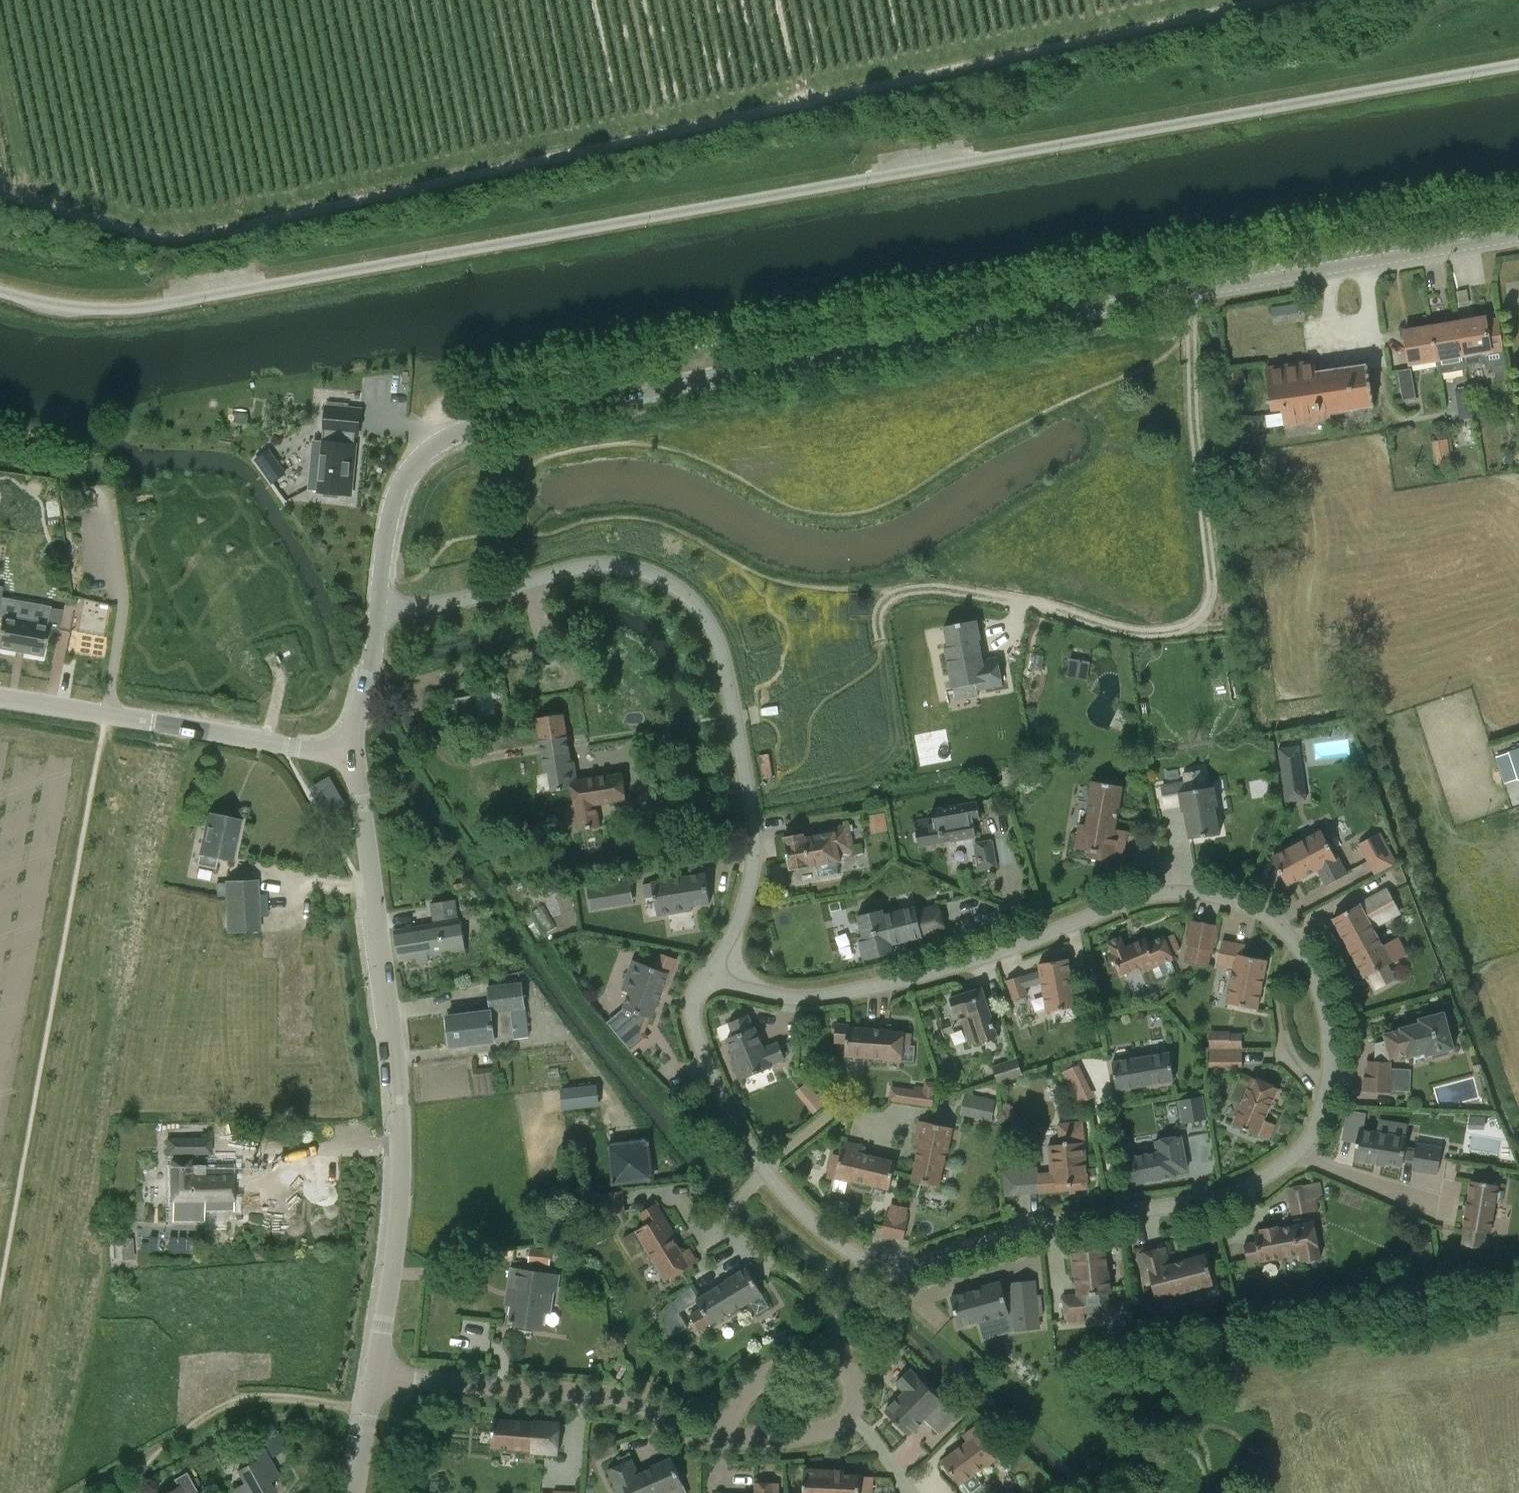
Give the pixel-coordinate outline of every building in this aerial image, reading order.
[(1275,305),(1276,322),(1302,320),(1301,304),(1275,305)] [(1485,320),(1458,324),(1465,365),(1485,361),(1486,367),(1493,366),(1496,382),(1509,380),(1501,323),(1486,326),(1485,320)] [(1439,374),(1466,370),(1465,365),(1458,324),(1431,329),(1437,360),(1439,374)] [(1410,365),(1437,360),(1431,329),(1404,333),(1410,365)] [(1331,417),(1330,413),(1372,407),(1366,369),(1316,376),(1314,362),(1265,369),(1271,412),(1281,411),(1283,424),(1331,417)] [(1416,397),(1411,368),(1398,371),(1403,400),(1416,397)] [(1244,371),(1231,373),(1233,385),(1245,383),(1244,371)] [(1455,391),(1458,406),(1471,403),(1469,389),(1455,391)] [(358,435),(361,409),(327,406),(324,442),(314,441),(309,489),(319,490),(319,492),(324,492),(324,496),(338,498),(339,493),(344,494),(345,478),(352,478),(355,445),(354,445),(354,434),(358,435)] [(277,464),(266,472),(273,482),(284,474),(277,464)] [(73,596),(71,608),(112,614),(114,603),(73,596)] [(0,624),(0,648),(43,656),(48,628),(59,630),(62,610),(50,608),(47,624),(2,616),(0,624)] [(975,690),(1001,686),(999,674),(1002,673),(999,657),(983,660),(976,620),(944,626),(947,644),(944,645),(952,688),(974,684),(975,690)] [(552,792),(572,789),(578,788),(577,781),(574,762),(571,763),(564,716),(537,720),(545,774),(549,774),(552,792)] [(489,735),(474,738),(475,747),(490,744),(489,735)] [(1284,754),(1280,755),(1283,782),(1299,780),(1297,760),(1285,761),(1284,754)] [(1203,771),(1184,775),(1185,783),(1162,787),(1165,803),(1181,801),(1182,812),(1185,812),(1189,839),(1220,834),(1215,806),(1217,806),(1214,786),(1206,788),(1203,771)] [(622,774),(577,781),(578,788),(572,789),(578,830),(600,827),(597,805),(626,801),(622,774)] [(328,781),(314,790),(327,812),(341,804),(328,781)] [(1127,831),(1115,830),(1122,787),(1093,782),(1086,825),(1079,824),(1075,847),(1083,849),(1081,856),(1123,862),(1127,831)] [(916,822),(918,831),(914,834),(915,841),(920,843),(921,846),(975,837),(972,820),(979,819),(976,802),(933,810),(934,819),(916,822)] [(872,832),(887,830),(884,813),(870,816),(872,832)] [(213,868),(215,858),(231,861),(240,821),(208,814),(207,818),(204,819),(203,825),(205,827),(197,865),(213,868)] [(527,829),(530,841),(547,836),(544,824),(527,829)] [(839,874),(837,862),(840,862),(839,854),(853,852),(848,824),(819,829),(820,835),(805,838),(804,835),(784,838),(790,870),(817,866),(819,877),(839,874)] [(1303,839),(1304,840),(1273,856),(1288,884),(1319,868),(1327,884),(1348,873),(1337,853),(1335,854),(1332,847),(1333,846),(1330,841),(1329,841),(1322,829),(1303,839)] [(1359,845),(1368,862),(1386,852),(1377,834),(1359,844),(1359,845)] [(996,867),(992,841),(975,844),(979,870),(996,867)] [(708,904),(703,874),(650,883),(650,885),(641,886),(643,900),(653,898),(656,917),(690,911),(690,907),(708,904)] [(256,880),(224,881),(226,933),(258,932),(256,880)] [(593,907),(613,904),(610,886),(590,890),(593,907)] [(1399,912),(1387,889),(1333,918),(1365,977),(1403,956),(1394,939),(1382,946),(1372,927),(1399,912)] [(430,962),(429,955),(466,948),(461,919),(459,920),(456,900),(430,904),(433,924),(395,930),(400,960),(417,957),(418,964),(430,962)] [(944,931),(938,905),(916,911),(915,906),(883,914),(882,909),(857,916),(862,937),(857,938),(862,960),(892,953),(890,945),(944,931)] [(1185,947),(1187,947),(1184,964),(1205,968),(1208,951),(1210,951),(1215,927),(1190,922),(1185,947)] [(1174,972),(1169,961),(1172,959),(1169,955),(1178,951),(1172,936),(1163,940),(1162,938),(1146,945),(1144,940),(1124,949),(1119,938),(1106,944),(1120,976),(1139,967),(1141,972),(1150,969),(1155,980),(1174,972)] [(1246,945),(1222,941),(1217,965),(1233,968),(1230,983),(1232,983),(1228,1003),(1239,1005),(1239,1007),(1245,1008),(1246,1007),(1257,1009),(1267,960),(1244,955),(1246,945)] [(631,1019),(615,1031),(632,1051),(647,1038),(641,1031),(644,1028),(648,1017),(652,1018),(662,991),(664,991),(676,959),(660,953),(654,968),(633,960),(622,990),(630,992),(624,1008),(633,1011),(631,1019)] [(1013,999),(1027,995),(1024,987),(1042,981),(1047,1012),(1078,1006),(1075,986),(1073,987),(1068,958),(1039,964),(1040,972),(1021,978),(1021,976),(1007,980),(1013,999)] [(450,1047),(495,1042),(529,1038),(522,982),(486,987),(489,1012),(447,1017),(450,1047)] [(996,1038),(980,990),(948,1000),(953,1016),(959,1015),(969,1047),(996,1038)] [(1361,1092),(1391,1094),(1392,1074),(1389,1074),(1390,1062),(1388,1062),(1388,1059),(1389,1059),(1389,1060),(1406,1056),(1407,1059),(1424,1054),(1425,1057),(1453,1049),(1443,1013),(1417,1020),(1418,1024),(1398,1029),(1399,1030),(1382,1035),(1384,1042),(1374,1045),(1373,1062),(1366,1062),(1365,1078),(1362,1078),(1361,1092)] [(743,1016),(723,1024),(728,1036),(726,1037),(735,1057),(732,1059),(740,1079),(771,1066),(770,1064),(782,1059),(775,1042),(763,1047),(754,1026),(748,1028),(743,1016)] [(845,1058),(883,1060),(883,1062),(901,1063),(903,1034),(887,1033),(887,1031),(848,1029),(848,1026),(836,1025),(834,1044),(846,1045),(845,1058)] [(1230,1048),(1242,1048),(1242,1033),(1230,1033),(1230,1048)] [(1112,1062),(1117,1090),(1174,1080),(1170,1053),(1112,1062)] [(1022,1074),(1018,1059),(1004,1064),(1008,1079),(1022,1074)] [(1079,1104),(1097,1096),(1082,1063),(1064,1071),(1079,1104)] [(1255,1077),(1254,1080),(1251,1079),(1231,1126),(1267,1140),(1273,1126),(1263,1121),(1276,1089),(1266,1085),(1268,1082),(1255,1077)] [(889,1100),(932,1106),(935,1082),(925,1081),(925,1087),(916,1086),(915,1090),(891,1086),(889,1100)] [(561,1089),(563,1110),(599,1106),(596,1084),(561,1089)] [(818,1094),(806,1104),(814,1114),(828,1101),(821,1092),(818,1094)] [(1202,1096),(1179,1100),(1183,1124),(1207,1119),(1202,1096)] [(1365,1113),(1348,1110),(1343,1140),(1355,1142),(1357,1142),(1359,1129),(1362,1130),(1365,1113)] [(1039,1192),(1087,1188),(1087,1182),(1088,1181),(1082,1122),(1059,1124),(1060,1144),(1049,1145),(1051,1172),(1037,1174),(1039,1192)] [(913,1146),(919,1148),(912,1182),(922,1184),(921,1187),(929,1188),(929,1186),(939,1188),(947,1154),(948,1154),(953,1130),(923,1124),(918,1123),(913,1146)] [(1356,1146),(1354,1160),(1386,1165),(1386,1163),(1402,1166),(1403,1161),(1413,1163),(1412,1169),(1438,1173),(1442,1148),(1416,1144),(1415,1149),(1405,1147),(1407,1137),(1362,1130),(1359,1129),(1357,1142),(1355,1142),(1354,1146),(1356,1146)] [(1187,1170),(1181,1136),(1156,1140),(1158,1152),(1132,1157),(1134,1166),(1131,1167),(1133,1181),(1136,1180),(1137,1183),(1176,1176),(1175,1172),(1187,1170)] [(166,1138),(165,1156),(212,1154),(211,1138),(166,1138)] [(613,1141),(614,1182),(658,1181),(657,1140),(613,1141)] [(832,1153),(826,1176),(851,1182),(852,1180),(889,1189),(896,1161),(857,1151),(859,1144),(844,1141),(840,1155),(832,1153)] [(203,1224),(202,1212),(232,1211),(232,1165),(190,1167),(189,1160),(171,1161),(173,1225),(203,1224)] [(1004,1170),(1006,1194),(1017,1194),(1015,1169),(1004,1170)] [(1498,1185),(1471,1181),(1463,1228),(1465,1228),(1462,1244),(1483,1247),(1486,1232),(1490,1232),(1496,1201),(1502,1202),(1504,1191),(1497,1190),(1498,1185)] [(1322,1196),(1319,1182),(1287,1189),(1292,1214),(1317,1209),(1315,1198),(1322,1196)] [(623,1190),(594,1192),(596,1214),(625,1211),(623,1190)] [(908,1216),(906,1216),(908,1208),(891,1204),(889,1212),(888,1211),(883,1235),(903,1239),(908,1216)] [(637,1233),(646,1249),(666,1282),(689,1268),(697,1263),(689,1250),(681,1255),(673,1240),(675,1239),(656,1206),(640,1216),(647,1227),(637,1233)] [(1299,1255),(1300,1263),(1319,1259),(1312,1222),(1304,1224),(1303,1219),(1292,1221),(1293,1226),(1277,1229),(1277,1227),(1258,1230),(1259,1233),(1253,1234),(1255,1243),(1243,1245),(1246,1263),(1258,1261),(1259,1263),(1299,1255)] [(1182,1261),(1183,1262),(1167,1266),(1163,1249),(1162,1249),(1161,1244),(1136,1250),(1138,1255),(1137,1255),(1145,1285),(1151,1283),(1155,1299),(1173,1294),(1173,1296),(1212,1286),(1209,1273),(1210,1273),(1209,1266),(1207,1267),(1205,1255),(1182,1261)] [(1110,1293),(1107,1272),(1106,1272),(1104,1246),(1090,1248),(1090,1246),(1084,1247),(1084,1248),(1070,1250),(1072,1278),(1074,1277),(1076,1295),(1062,1297),(1064,1323),(1084,1321),(1083,1313),(1108,1310),(1106,1294),(1110,1293)] [(131,1248),(117,1248),(118,1260),(132,1259),(131,1248)] [(551,1250),(530,1249),(529,1262),(550,1264),(551,1250)] [(741,1309),(751,1303),(758,1315),(770,1308),(757,1286),(761,1284),(751,1267),(746,1269),(725,1282),(726,1283),(696,1301),(701,1310),(690,1316),(699,1332),(710,1325),(711,1326),(740,1308),(741,1309)] [(509,1324),(542,1329),(545,1311),(550,1312),(553,1291),(556,1291),(558,1276),(511,1269),(505,1304),(512,1305),(509,1324)] [(983,1288),(951,1297),(954,1308),(953,1309),(954,1315),(956,1315),(959,1326),(978,1321),(978,1323),(980,1322),(1010,1314),(1009,1313),(1013,1312),(1015,1330),(1039,1327),(1036,1300),(1013,1303),(1012,1293),(1004,1294),(1001,1281),(982,1286),(983,1288)] [(906,1392),(887,1412),(910,1434),(925,1419),(939,1433),(957,1414),(910,1371),(897,1384),(906,1392)] [(531,1452),(531,1453),(557,1455),(559,1423),(534,1421),(533,1422),(493,1419),(490,1448),(531,1452)] [(942,1460),(960,1484),(962,1483),(969,1492),(973,1492),(983,1485),(974,1473),(985,1465),(986,1466),(1003,1454),(995,1443),(996,1442),(992,1437),(991,1438),(980,1423),(963,1436),(967,1441),(942,1460)] [(263,1442),(270,1456),(282,1449),(274,1435),(263,1442)] [(235,1492),(269,1492),(273,1491),(268,1482),(278,1476),(260,1444),(241,1455),(247,1465),(236,1471),(244,1484),(233,1490),(235,1492)] [(682,1486),(670,1458),(650,1467),(651,1469),(638,1475),(631,1460),(607,1471),(617,1492),(666,1492),(682,1486)] [(803,1470),(802,1492),(872,1492),(872,1479),(860,1478),(860,1477),(843,1476),(843,1472),(803,1470)] [(177,1486),(165,1492),(197,1492),(186,1472),(173,1479),(177,1486)] [(778,1484),(773,1484),(754,1484),(754,1492),(778,1492),(778,1484)]
